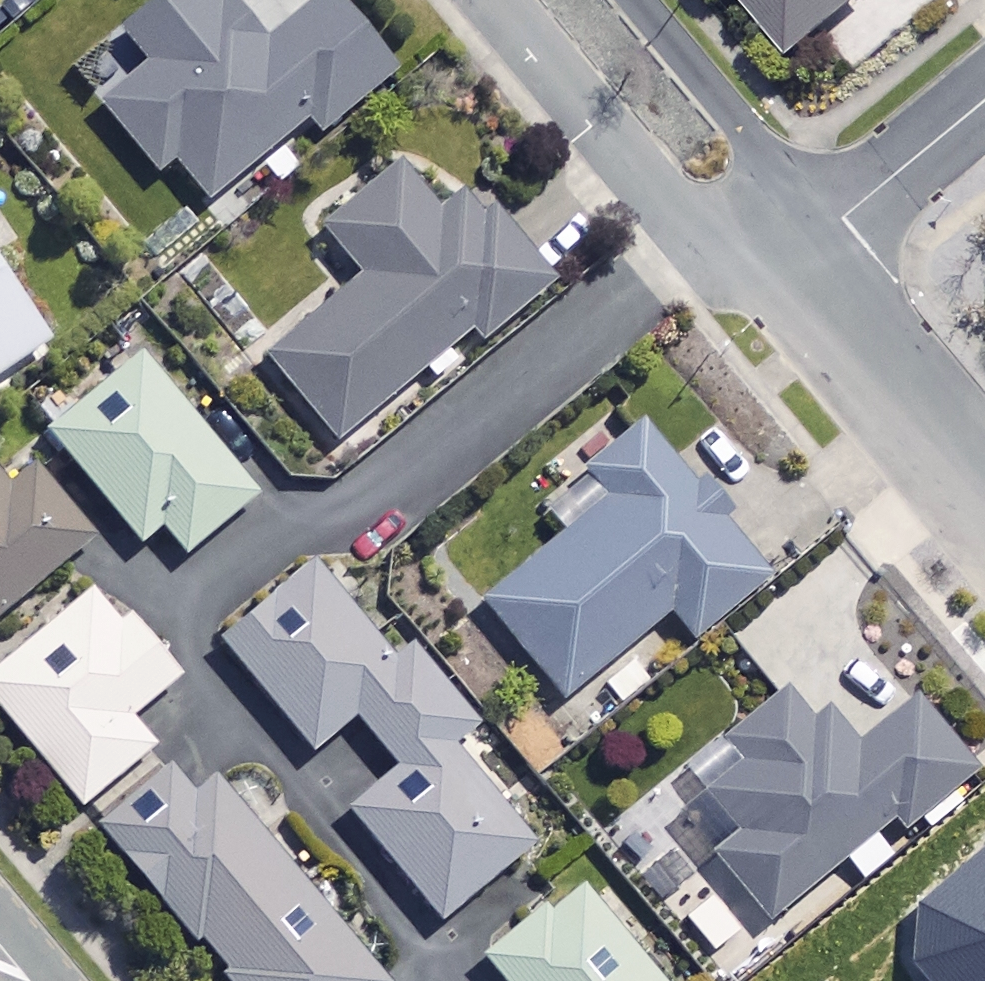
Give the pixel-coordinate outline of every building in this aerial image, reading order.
[(228,0),(174,0),(124,39),(148,70),(102,106),(158,177),(168,170),(200,211),(307,126),(317,139),(396,78),(334,0),(330,0),(267,50),(228,0)] [(790,63),(868,0),(867,0),(739,0),(790,63)] [(448,220),(404,166),(323,233),(363,282),(268,359),(338,445),(474,334),(484,347),(553,291),(477,196),(448,220)] [(0,276),(0,381),(49,347),(0,276)] [(259,503),(146,361),(54,434),(144,547),(166,530),(188,559),(259,503)] [(770,585),(646,431),(587,479),(608,505),(482,607),(560,703),(668,616),(694,647),(770,585)] [(63,461),(11,499),(0,483),(0,626),(120,539),(63,461)] [(366,619),(323,566),(225,646),(315,757),(360,721),(401,771),(350,811),(443,926),(538,849),(459,752),(482,733),(380,608),(366,619)] [(107,591),(0,678),(0,709),(84,812),(157,753),(133,723),(182,683),(107,591)] [(745,771),(703,805),(731,840),(715,853),(769,920),(898,816),(903,822),(970,768),(920,706),(857,757),(827,720),(813,731),(787,700),(727,749),(745,771)] [(215,779),(191,799),(161,764),(94,820),(229,980),(385,980),(215,779)] [(918,898),(913,962),(929,980),(984,980),(984,841),(918,898)] [(589,884),(490,967),(502,980),(669,980),(589,884)]
